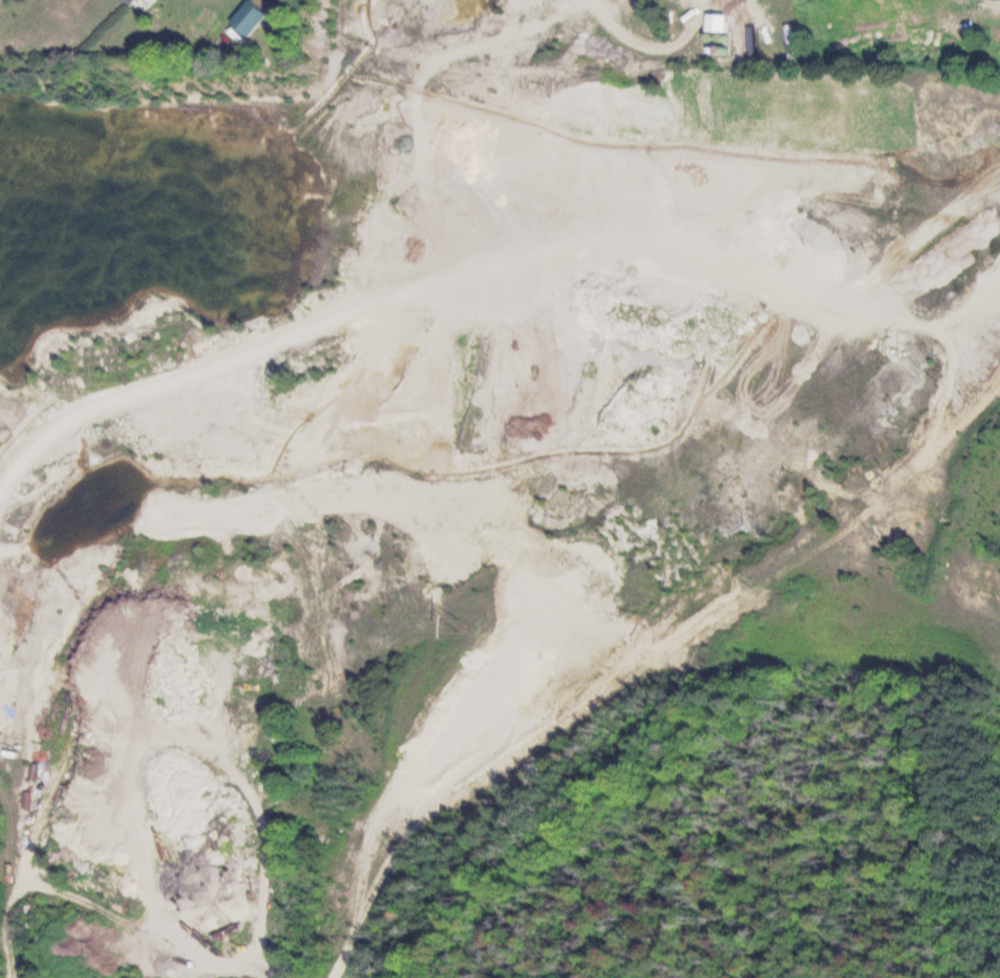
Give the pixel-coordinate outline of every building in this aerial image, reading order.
[(275,14),(254,0),(252,0),(237,24),(259,38),(275,14)] [(737,32),(737,16),(718,16),(718,32),(737,32)]
